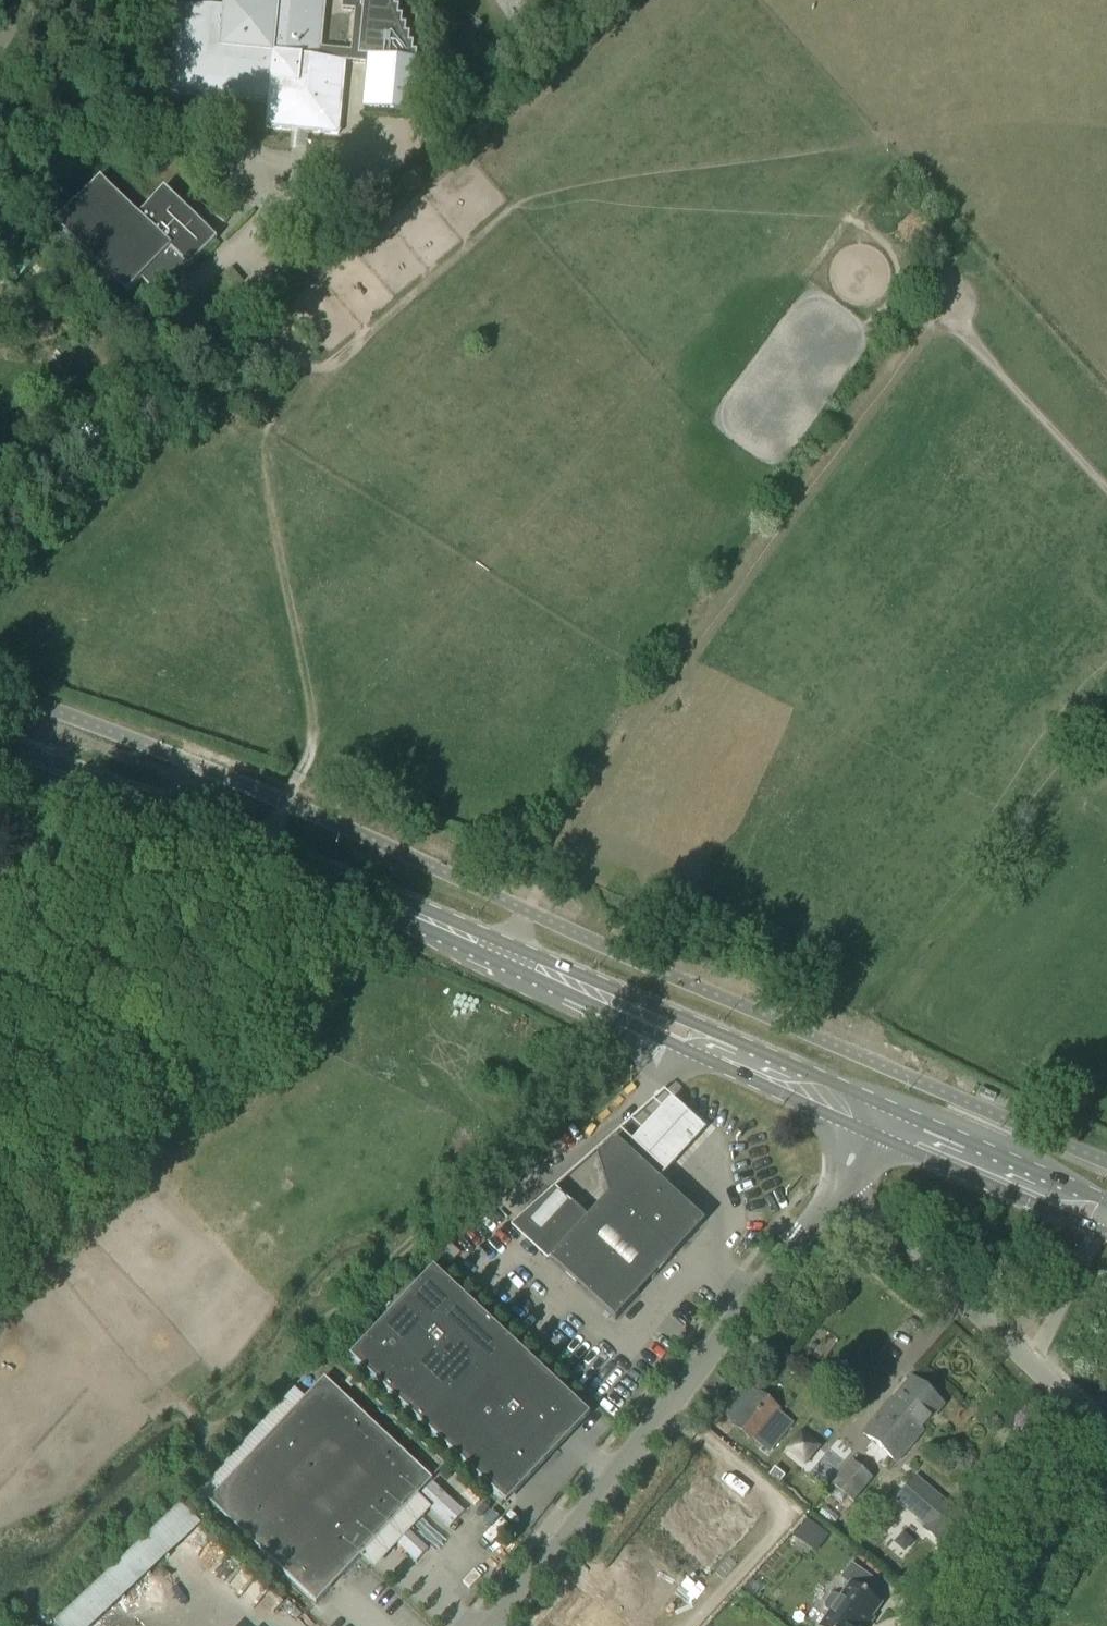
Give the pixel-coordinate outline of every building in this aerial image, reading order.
[(170,92),(268,102),(265,127),(338,134),(341,103),(346,61),(367,63),(363,109),(415,114),(415,110),(420,61),(416,60),(417,52),(413,51),(414,43),(409,42),(410,34),(406,33),(407,24),(402,24),(403,15),(399,15),(399,6),(395,6),(395,0),(343,0),(342,9),(355,11),(351,52),(321,49),(326,0),(238,0),(238,5),(231,11),(179,6),(170,92)] [(57,223),(129,293),(144,277),(163,295),(217,240),(164,188),(138,215),(100,178),(57,223)] [(178,344),(171,351),(183,362),(189,355),(178,344)] [(678,1098),(638,1143),(674,1174),(714,1130),(678,1098)] [(701,1224),(672,1196),(673,1194),(616,1141),(599,1159),(609,1196),(588,1219),(572,1204),(543,1236),(524,1219),(516,1227),(535,1244),(534,1246),(616,1321),(675,1256),(673,1254),(701,1224)] [(448,1267),(461,1254),(451,1245),(444,1252),(445,1252),(439,1259),(448,1267)] [(590,1417),(434,1270),(404,1302),(400,1299),(399,1300),(403,1303),(350,1359),(503,1503),(500,1506),(501,1507),(504,1504),(507,1507),(590,1417)] [(324,1379),(208,1503),(316,1605),(433,1481),(324,1379)] [(942,1402),(915,1379),(898,1399),(896,1397),(864,1434),(896,1461),(916,1437),(914,1435),(942,1402)] [(756,1395),(742,1383),(718,1413),(734,1426),(733,1427),(753,1444),(754,1442),(769,1455),(794,1425),(779,1413),(780,1412),(758,1393),(756,1395)] [(853,1504),(873,1480),(852,1462),(832,1487),(853,1504)] [(941,1544),(962,1518),(946,1506),(947,1504),(915,1478),(896,1501),(928,1527),(925,1531),(941,1544)] [(801,1518),(793,1529),(814,1543),(822,1533),(801,1518)] [(880,1604),(868,1595),(877,1583),(852,1565),(842,1579),(852,1586),(842,1600),(837,1596),(834,1596),(831,1597),(826,1605),(825,1608),(827,1611),(832,1614),(823,1625),(865,1625),(880,1604)] [(556,1625),(582,1625),(589,1618),(598,1625),(606,1625),(617,1615),(582,1584),(557,1611),(564,1617),(556,1625)]
